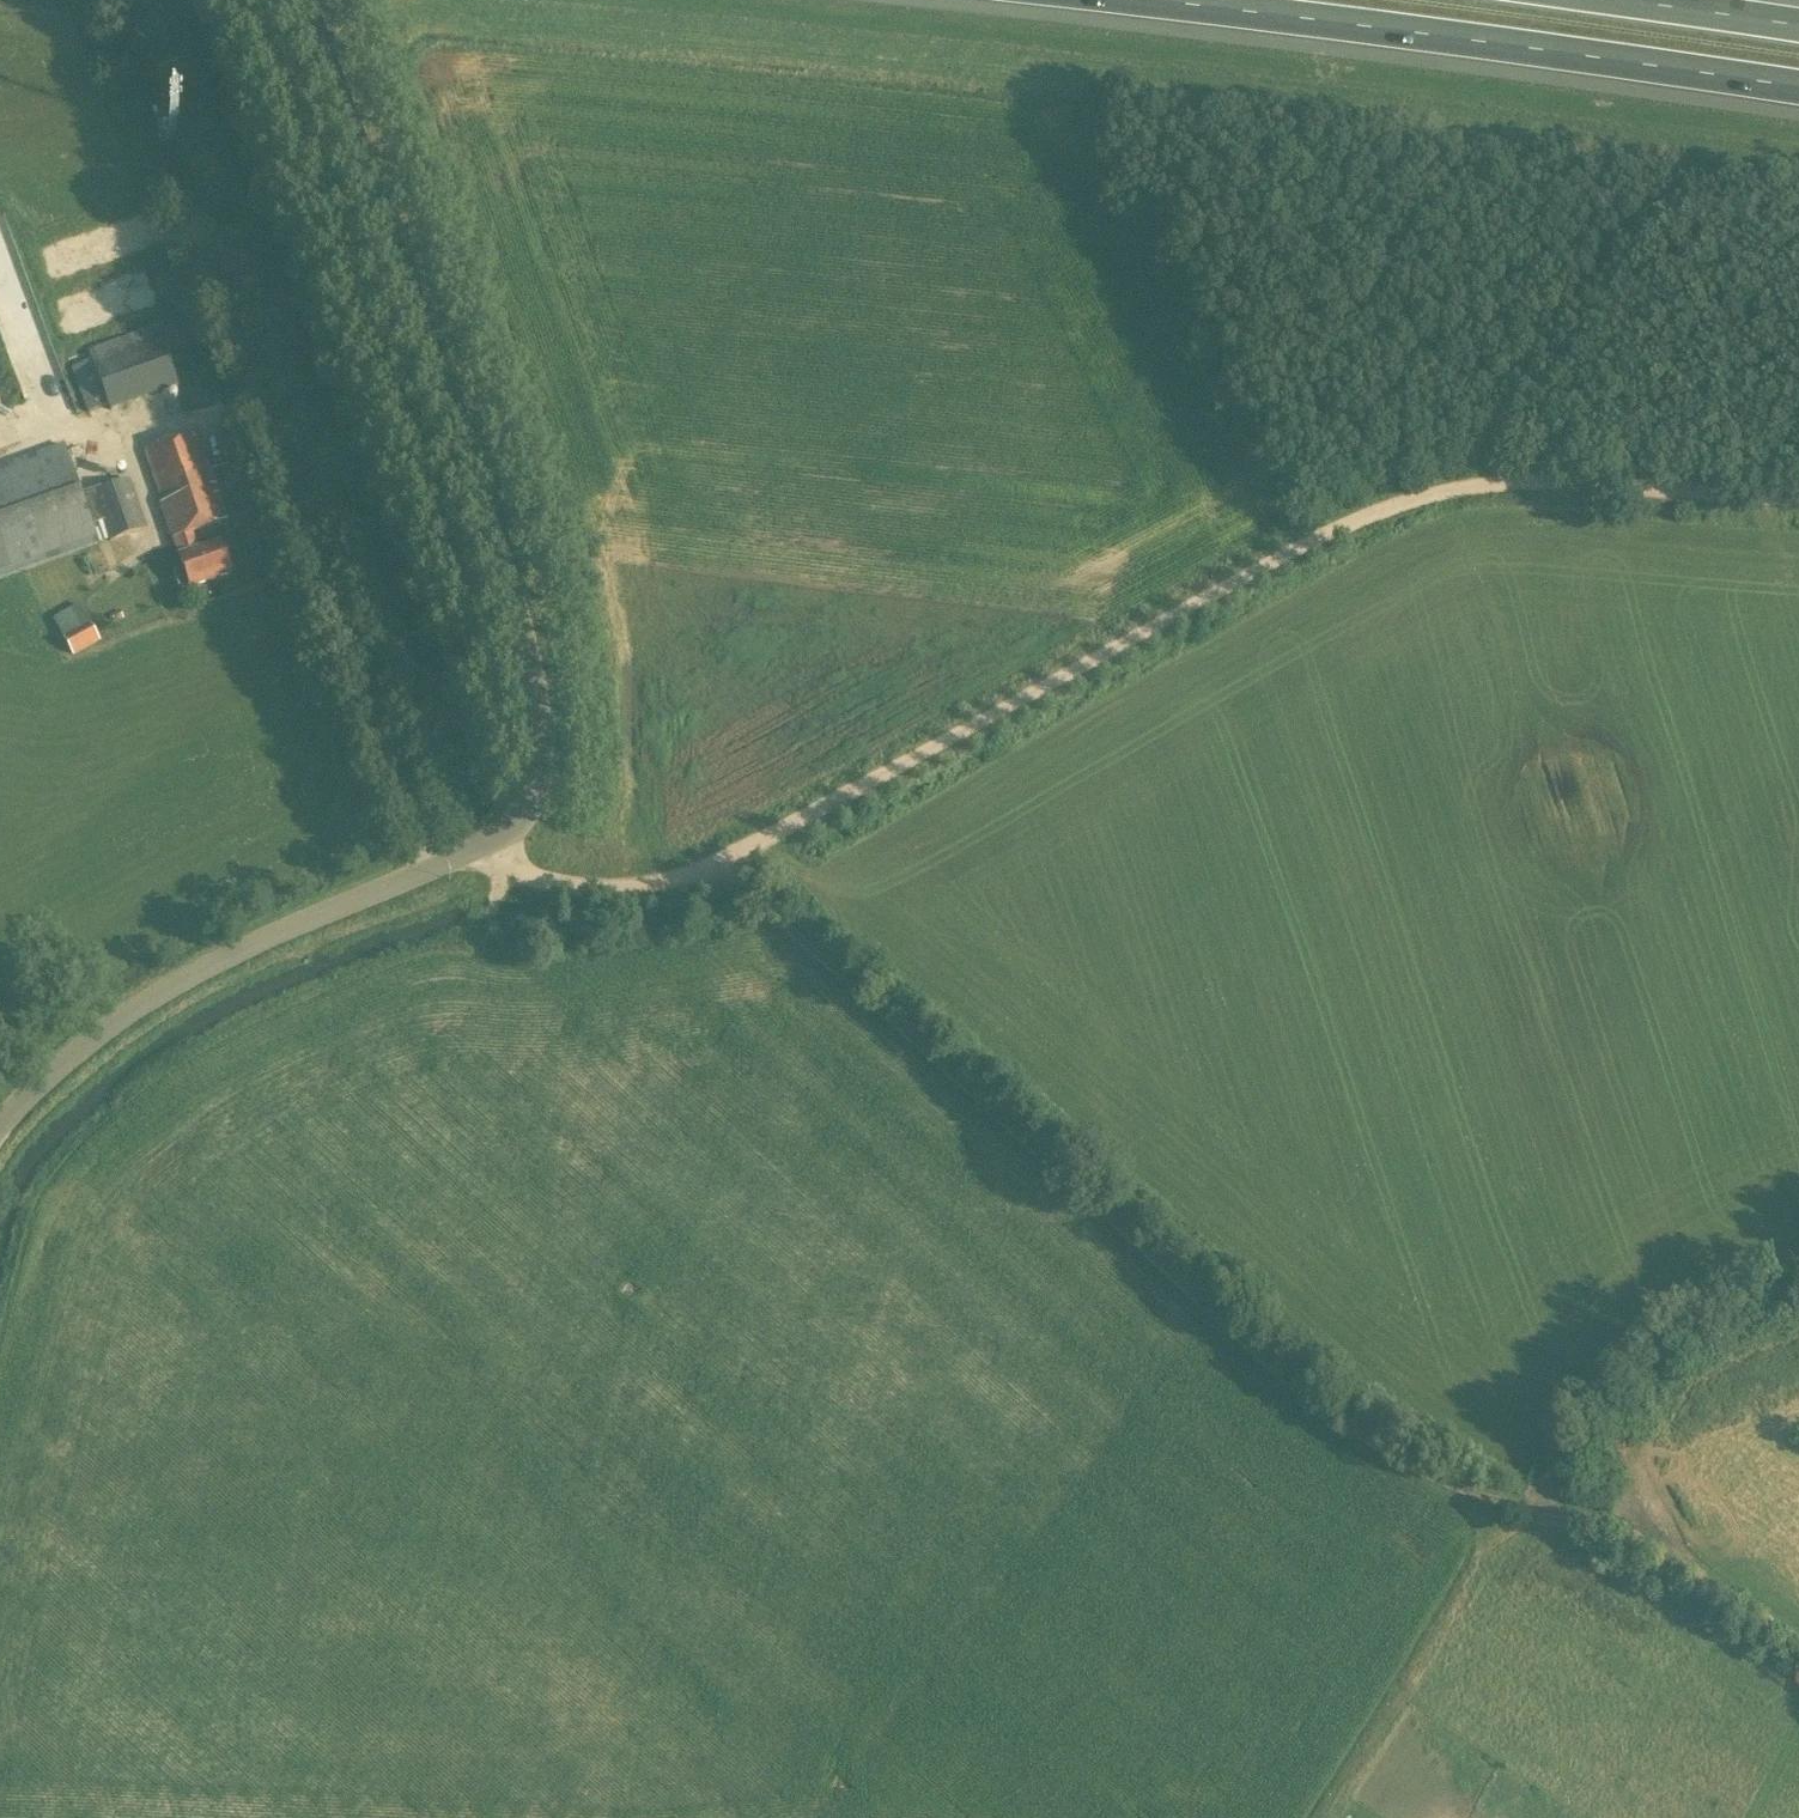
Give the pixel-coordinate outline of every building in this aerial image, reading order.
[(72,372),(88,414),(108,407),(110,414),(179,389),(157,327),(88,350),(93,364),(72,372)] [(180,592),(231,574),(220,544),(198,551),(193,533),(226,521),(196,433),(146,451),(163,503),(160,504),(173,540),(180,558),(184,569),(173,573),(180,592)] [(64,444),(0,467),(0,580),(99,544),(93,528),(102,524),(110,543),(148,529),(130,479),(94,491),(95,492),(82,496),(64,444)] [(73,655),(98,641),(88,623),(63,637),(73,655)]
